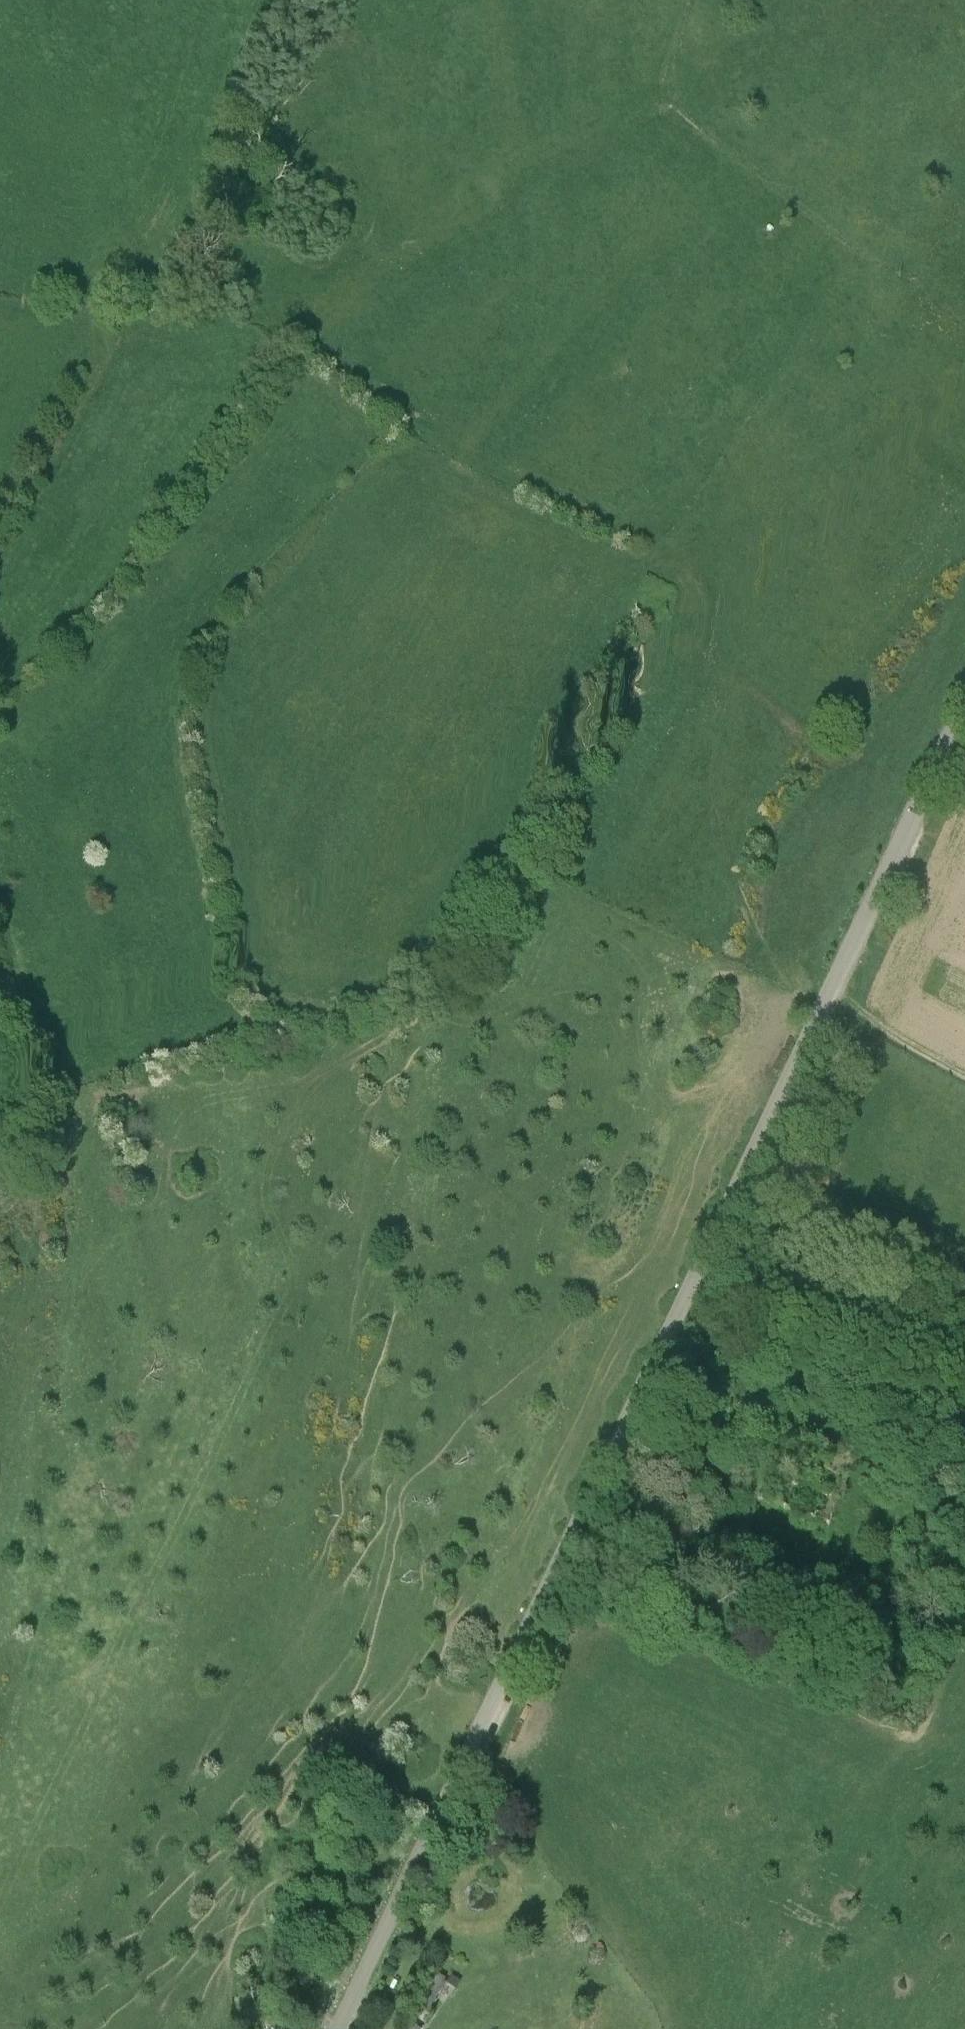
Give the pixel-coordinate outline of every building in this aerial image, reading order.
[(584,1932),(578,1933),(574,1940),(578,1946),(585,1945),(588,1939),(584,1932)]
